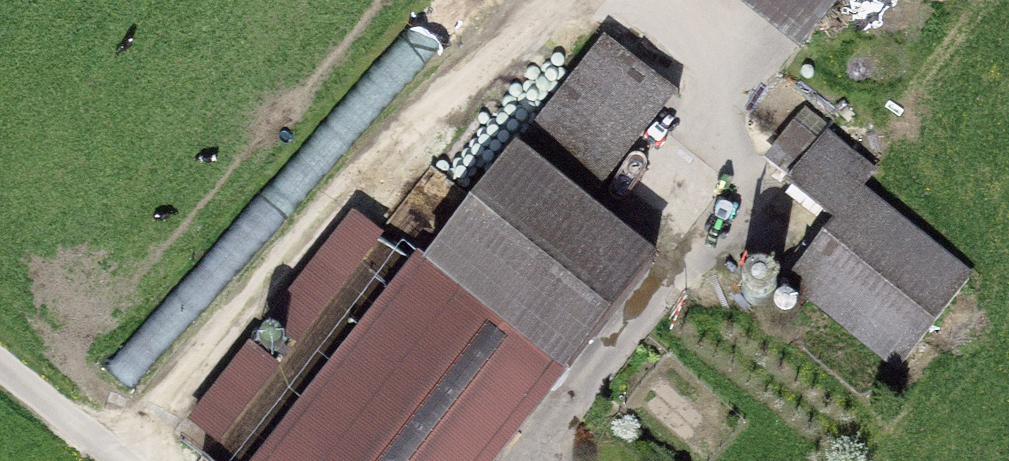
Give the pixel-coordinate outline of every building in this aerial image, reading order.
[(800,55),(843,0),(729,0),(800,55)] [(656,259),(590,207),(678,94),(603,36),(428,260),(418,252),(255,460),(499,460),(656,259)] [(834,222),(784,284),(895,373),(974,275),(865,187),(878,171),(857,154),(878,129),(848,106),(836,121),(810,101),(760,163),(834,222)] [(349,222),(266,328),(289,346),(372,241),(349,222)] [(758,270),(753,271),(749,273),(746,276),(743,280),(742,285),(742,289),(743,294),(746,298),(749,301),(753,303),(757,305),(762,305),(767,304),(771,301),(774,298),(776,294),(777,290),(777,285),(776,280),(774,276),(771,273),(767,271),(762,270),(758,270)] [(262,337),(259,339),(257,341),(256,344),(256,347),(256,349),(257,352),(259,354),(261,356),(263,358),(266,358),(269,358),(272,358),(275,356),(277,354),(279,351),(279,348),(279,344),(278,341),(276,339),(274,337),(271,335),(268,335),(265,335),(262,337)] [(249,349),(189,424),(213,443),(272,368),(249,349)]
